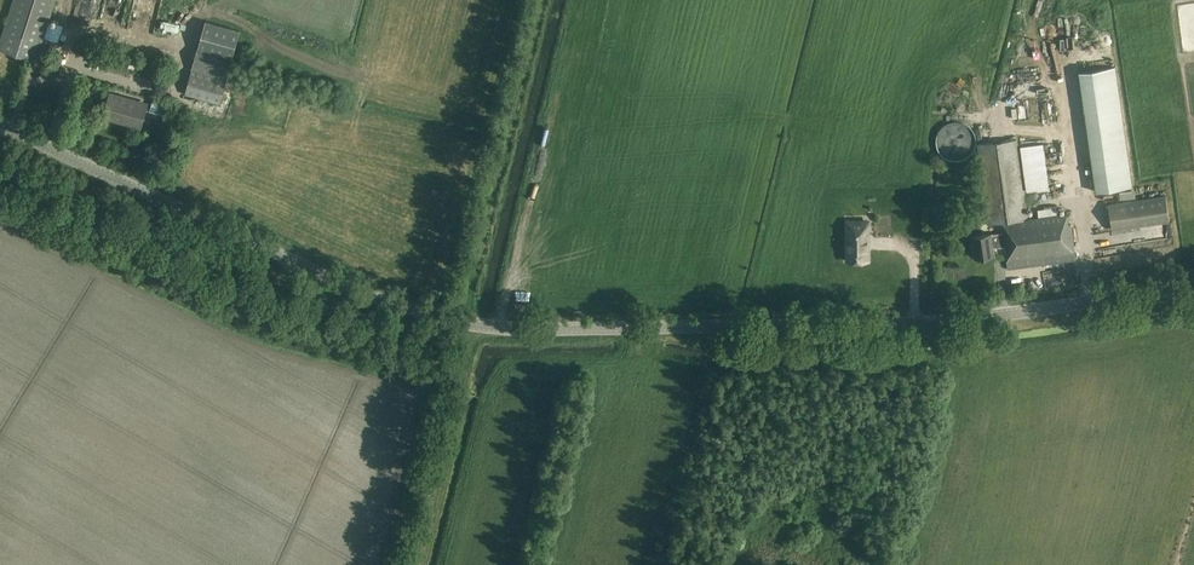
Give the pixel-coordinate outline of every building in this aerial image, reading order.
[(46,46),(40,44),(54,0),(11,0),(0,36),(0,50),(41,63),(46,46)] [(118,0),(102,0),(96,13),(112,20),(119,3),(117,3),(118,0)] [(174,8),(168,14),(174,19),(179,13),(174,8)] [(220,103),(241,31),(206,21),(185,93),(220,103)] [(1006,38),(1005,57),(1015,57),(1016,38),(1006,38)] [(1065,80),(1068,98),(1095,93),(1095,95),(1135,88),(1131,69),(1072,79),(1065,80)] [(1134,91),(1126,93),(1128,100),(1136,98),(1134,91)] [(140,131),(147,108),(122,100),(123,98),(110,94),(103,118),(123,124),(122,126),(140,131)] [(154,101),(151,111),(164,115),(167,105),(154,101)] [(950,161),(960,161),(968,156),(973,148),(974,139),(971,130),(963,124),(954,122),(945,125),(938,131),(935,140),(937,149),(942,157),(950,161)] [(538,139),(544,140),(547,127),(542,125),(538,139)] [(1007,269),(1074,260),(1069,224),(1067,225),(1066,214),(1027,219),(1016,139),(978,144),(989,224),(1001,222),(1002,233),(972,237),(974,258),(994,255),(993,248),(1004,246),(1007,269)] [(1043,143),(1021,146),(1027,190),(1049,187),(1043,143)] [(1112,230),(1170,222),(1166,195),(1108,203),(1112,230)] [(1035,214),(1054,211),(1053,203),(1034,205),(1035,214)] [(846,222),(846,261),(868,261),(868,222),(846,222)]
